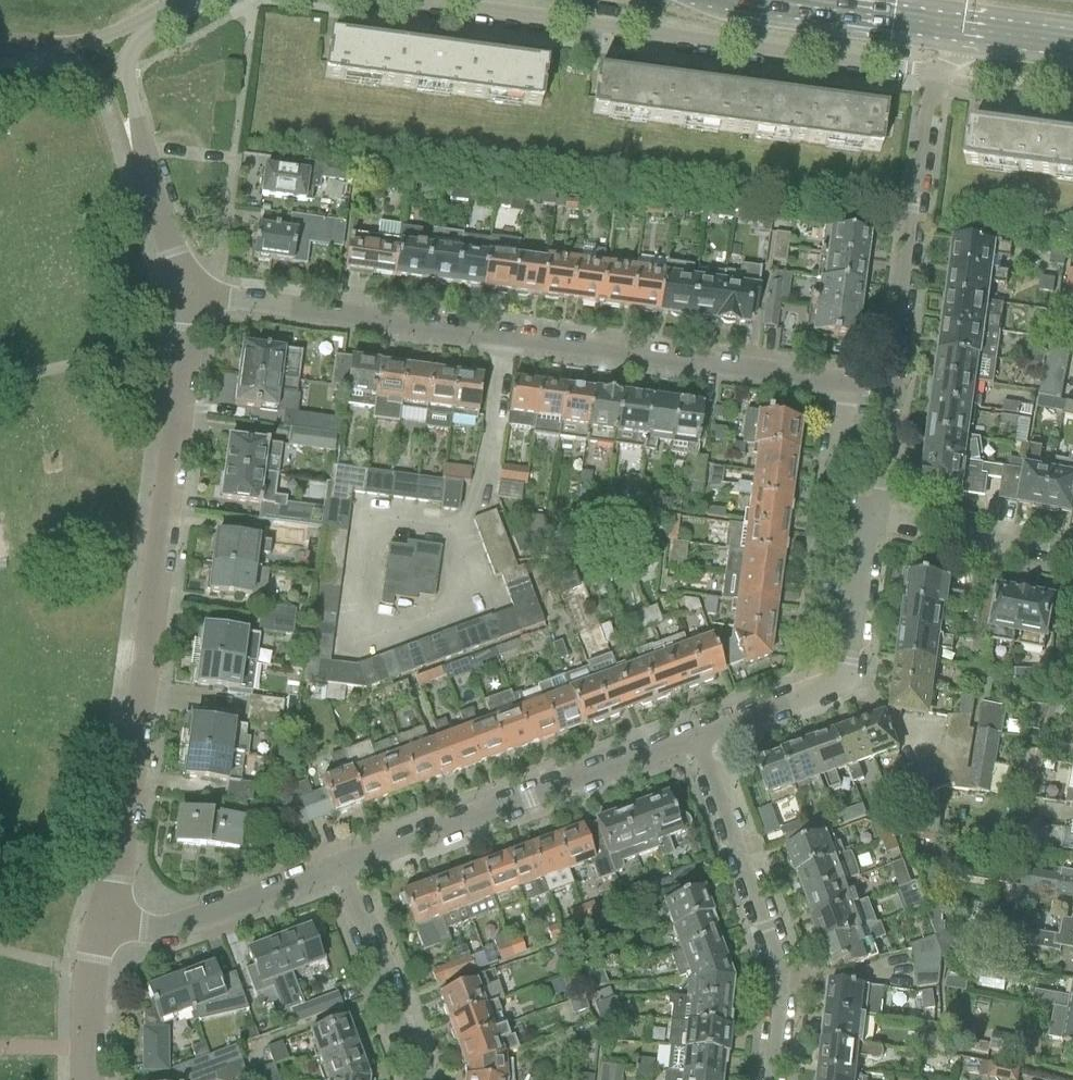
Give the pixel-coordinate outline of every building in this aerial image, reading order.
[(325,78),(397,87),(403,46),(390,45),(391,43),(389,43),(389,44),(346,39),(346,37),(345,37),(345,38),(332,37),(333,35),(331,35),(325,78)] [(397,87),(468,97),(474,56),(461,54),(462,53),(460,53),(460,54),(417,48),(417,47),(416,46),(415,48),(403,46),(397,87)] [(474,56),(468,97),(541,107),(547,64),(545,64),(544,66),(532,64),(533,62),(531,62),(531,64),(488,58),(488,56),(487,56),(487,58),(474,56)] [(593,114),(666,124),(671,83),(659,81),(659,79),(658,79),(658,81),(614,75),(615,73),(613,73),(613,75),(601,73),(601,71),(599,71),(593,114)] [(666,124),(737,133),(742,92),(730,91),(730,89),(729,89),(728,90),(685,85),(686,83),(684,83),(684,84),(671,83),(666,124)] [(737,133),(808,143),(813,102),(801,100),(801,99),(800,98),(799,100),(756,94),(757,92),(755,92),(755,94),(742,92),(737,133)] [(813,102),(808,143),(880,153),(886,110),(884,110),(884,111),(872,110),(872,108),(871,108),(871,110),(828,104),(828,102),(826,102),(826,104),(813,102)] [(966,164),(1039,174),(1045,133),(1032,131),(1032,130),(1031,130),(1031,131),(987,125),(987,124),(986,124),(986,125),(972,123),(966,164)] [(1072,179),(1072,137),(1059,135),(1059,134),(1057,134),(1057,135),(1045,133),(1039,174),(1072,179)] [(323,176),(323,180),(351,184),(352,176),(353,169),(325,166),(323,176)] [(265,168),(261,196),(283,199),(305,202),(305,201),(311,202),(312,189),(319,190),(320,180),(323,180),(323,176),(286,171),(265,168)] [(421,186),(420,196),(437,198),(438,187),(421,186)] [(450,199),(450,200),(467,202),(468,191),(465,191),(451,189),(450,199)] [(476,204),(496,207),(498,193),(478,191),(476,204)] [(498,193),(496,207),(509,208),(511,195),(498,193)] [(539,194),(537,206),(554,208),(555,195),(539,194)] [(566,202),(565,211),(582,212),(583,203),(566,202)] [(674,202),(671,220),(682,221),(684,204),(674,202)] [(583,203),(582,212),(599,213),(600,203),(583,203)] [(720,204),(718,218),(733,220),(735,206),(720,204)] [(627,205),(626,214),(643,215),(644,206),(627,205)] [(644,206),(643,215),(660,216),(661,207),(644,206)] [(760,208),(757,232),(769,234),(773,209),(760,208)] [(257,228),(253,258),(258,258),(258,261),(269,263),(269,260),(293,263),(305,265),(308,244),(337,248),(342,248),(345,224),(291,217),(289,232),(279,231),(257,228)] [(349,249),(346,271),(395,277),(402,229),(402,226),(380,223),(378,238),(356,235),(357,223),(352,223),(351,235),(349,249)] [(824,227),(820,254),(865,260),(866,249),(870,246),(871,239),(868,236),(869,233),(824,227)] [(395,277),(427,282),(434,233),(402,229),(395,277)] [(427,282),(457,286),(464,235),(434,231),(434,233),(427,282)] [(775,234),(773,247),(787,249),(789,236),(775,234)] [(464,238),(457,286),(484,289),(491,241),(464,238)] [(491,241),(484,289),(515,293),(520,247),(521,242),(492,238),(491,241)] [(952,252),(951,261),(953,264),(953,265),(990,270),(1000,271),(1002,257),(1010,258),(1011,246),(978,241),(956,238),(955,250),(952,252)] [(515,293),(542,297),(547,259),(548,251),(520,247),(515,293)] [(773,247),(771,261),(785,263),(787,249),(773,247)] [(574,263),(569,301),(599,305),(601,286),(608,287),(610,268),(603,267),(605,252),(579,248),(576,248),(574,263)] [(1050,250),(1048,265),(1064,267),(1066,253),(1050,250)] [(820,280),(820,281),(862,287),(862,282),(866,280),(867,273),(864,269),(865,260),(820,254),(817,279),(820,280)] [(632,296),(631,309),(659,313),(666,263),(666,261),(640,257),(640,260),(637,260),(636,271),(635,275),(632,296)] [(547,259),(542,297),(569,301),(574,263),(547,259)] [(666,263),(659,313),(692,317),(697,281),(693,280),(694,267),(667,263),(666,263)] [(740,274),(727,272),(720,321),(746,324),(748,313),(754,314),(761,267),(741,265),(740,274)] [(949,291),(949,292),(987,297),(989,283),(1006,285),(1008,272),(990,270),(953,265),(951,276),(947,279),(946,287),(949,291)] [(601,286),(599,305),(631,309),(632,296),(635,275),(636,271),(610,268),(608,287),(601,286)] [(697,281),(692,317),(720,321),(727,272),(726,272),(726,274),(713,272),(713,273),(698,271),(697,281)] [(1040,278),(1039,291),(1053,293),(1054,279),(1040,278)] [(810,293),(808,306),(858,313),(859,301),(862,300),(864,291),(861,290),(862,287),(820,281),(818,294),(810,293)] [(768,283),(766,300),(779,302),(781,285),(768,283)] [(1063,304),(1072,305),(1072,285),(1066,284),(1063,304)] [(945,301),(943,310),(946,313),(944,325),(1000,332),(1004,304),(986,302),(987,297),(949,292),(948,300),(945,301)] [(766,300),(763,327),(775,329),(779,302),(766,300)] [(858,313),(808,306),(807,318),(815,319),(813,333),(821,334),(822,338),(837,340),(837,338),(854,340),(858,313)] [(1072,324),(1072,310),(1062,308),(1060,322),(1072,324)] [(1030,334),(1044,335),(1045,321),(1031,320),(1030,334)] [(941,328),(940,336),(943,339),(941,352),(970,356),(978,357),(996,359),(1000,332),(944,325),(944,326),(941,328)] [(1050,336),(1048,349),(1068,352),(1071,340),(1050,336)] [(242,344),(238,375),(298,383),(302,352),(242,344)] [(1048,349),(1045,361),(1066,365),(1068,352),(1048,349)] [(936,364),(935,378),(975,383),(993,385),(996,359),(941,352),(939,363),(936,364)] [(334,357),(330,387),(333,387),(347,389),(351,359),(337,357),(334,357)] [(345,406),(373,409),(379,363),(367,361),(367,359),(354,357),(353,359),(351,359),(347,389),(345,406)] [(1045,361),(1043,373),(1064,377),(1066,365),(1045,361)] [(373,409),(372,420),(397,423),(397,420),(399,409),(404,366),(379,363),(373,409)] [(399,409),(424,412),(430,369),(404,366),(399,409)] [(449,431),(451,416),(456,373),(430,369),(424,412),(423,423),(423,427),(449,431)] [(456,373),(451,416),(477,419),(482,376),(456,373)] [(1043,373),(1041,385),(1062,389),(1064,377),(1043,373)] [(298,383),(238,375),(234,406),(277,411),(294,413),(298,383)] [(935,378),(933,389),(936,392),(934,403),(956,406),(971,407),(971,408),(980,409),(981,407),(981,406),(982,398),(973,396),(975,383),(935,378)] [(508,415),(535,418),(539,384),(527,383),(525,380),(518,379),(515,381),(513,381),(508,415)] [(532,436),(560,440),(567,388),(554,386),(551,383),(544,382),(541,385),(539,384),(535,418),(532,436)] [(1062,389),(1041,385),(1038,398),(1056,401),(1059,402),(1062,389)] [(567,388),(560,440),(586,444),(593,392),(580,390),(578,387),(572,386),(569,389),(567,388)] [(593,392),(586,444),(616,448),(623,396),(593,392)] [(623,396),(616,448),(645,452),(653,400),(638,398),(639,395),(626,394),(626,396),(623,396)] [(1038,398),(1037,406),(1054,410),(1056,401),(1038,398)] [(656,441),(672,443),(677,403),(653,400),(645,452),(655,452),(656,441)] [(1003,401),(1002,412),(1019,414),(1020,404),(1003,401)] [(1061,429),(1072,432),(1072,403),(1066,401),(1066,403),(1065,405),(1061,429)] [(677,403),(672,443),(670,455),(693,458),(696,458),(703,406),(677,403)] [(928,428),(927,432),(968,437),(971,412),(971,408),(934,403),(934,407),(932,425),(928,428)] [(424,412),(399,409),(397,420),(423,423),(424,412)] [(746,412),(742,445),(746,446),(758,447),(796,453),(796,449),(799,450),(801,433),(798,433),(800,422),(785,420),(785,418),(780,417),(781,414),(767,412),(767,414),(746,412)] [(291,430),(310,433),(312,419),(285,415),(283,429),(291,430)] [(1001,416),(1000,426),(1017,428),(1019,418),(1001,416)] [(312,419),(310,433),(336,436),(341,437),(342,423),(312,419)] [(711,428),(709,441),(724,443),(726,430),(711,428)] [(336,436),(310,433),(291,430),(288,448),(334,454),(336,436)] [(925,447),(925,453),(928,457),(965,462),(981,464),(980,460),(980,455),(983,455),(980,439),(968,437),(966,437),(927,432),(927,436),(930,439),(929,444),(925,447)] [(230,439),(226,469),(260,474),(262,474),(275,476),(277,476),(278,476),(282,446),(279,445),(275,445),(251,442),(230,439)] [(733,444),(731,455),(745,457),(746,446),(733,444)] [(1034,508),(1045,510),(1052,471),(1038,469),(1042,447),(1030,445),(1027,460),(1025,470),(1019,501),(1019,502),(1031,505),(1034,508)] [(758,447),(755,473),(795,478),(797,465),(794,463),(796,453),(758,447)] [(1045,510),(1055,512),(1058,510),(1072,513),(1072,509),(1072,453),(1070,452),(1066,474),(1052,471),(1045,510)] [(965,462),(928,457),(924,486),(928,487),(930,491),(929,499),(945,502),(948,498),(949,489),(962,491),(963,484),(964,485),(966,476),(981,478),(983,464),(965,462)] [(1010,457),(1008,467),(1025,470),(1027,460),(1010,457)] [(693,458),(690,483),(703,484),(707,460),(696,458),(693,458)] [(326,502),(350,506),(352,493),(331,466),(326,502)] [(331,466),(352,493),(365,495),(368,471),(331,466)] [(442,481),(445,481),(462,484),(469,484),(471,470),(444,466),(442,481)] [(500,481),(526,485),(528,470),(502,466),(500,481)] [(999,499),(1019,501),(1025,470),(1008,467),(1003,466),(999,499)] [(226,469),(222,500),(244,502),(265,505),(262,522),(272,524),(272,523),(283,524),(284,524),(286,507),(287,498),(275,496),(278,476),(277,476),(275,476),(262,474),(260,474),(226,469)] [(368,471),(365,495),(378,497),(381,473),(368,471)] [(581,472),(578,490),(589,492),(591,474),(581,472)] [(381,473),(378,497),(390,498),(393,475),(381,473)] [(755,473),(751,496),(789,501),(790,491),(794,490),(795,478),(755,473)] [(393,475),(390,498),(403,500),(406,476),(393,475)] [(406,476),(403,500),(416,502),(419,478),(406,476)] [(419,478),(416,502),(429,503),(432,480),(419,478)] [(627,498),(639,499),(641,480),(629,478),(627,498)] [(432,480),(429,503),(441,505),(445,481),(442,481),(432,480)] [(441,505),(440,513),(458,515),(459,512),(459,511),(462,484),(445,481),(441,505)] [(727,485),(725,494),(738,496),(739,487),(727,485)] [(751,496),(747,526),(785,531),(787,516),(790,514),(791,506),(789,504),(789,501),(751,496)] [(325,514),(349,518),(350,506),(326,502),(325,514)] [(286,507),(284,524),(303,527),(305,510),(286,507)] [(705,507),(705,514),(708,517),(725,520),(726,510),(705,507)] [(473,520),(478,531),(500,523),(496,512),(473,520)] [(347,530),(349,518),(325,514),(323,527),(347,530)] [(620,522),(617,549),(632,547),(635,524),(620,522)] [(304,541),(306,527),(303,527),(283,524),(272,523),(270,536),(304,541)] [(478,531),(482,543),(504,535),(500,523),(478,531)] [(725,549),(744,551),(782,556),(782,555),(785,553),(786,545),(784,543),(785,531),(747,526),(728,524),(725,549)] [(665,526),(663,542),(676,544),(678,528),(665,526)] [(321,539),(346,542),(347,530),(323,527),(323,529),(321,539)] [(646,531),(644,546),(658,545),(660,532),(646,531)] [(482,543),(486,554),(509,546),(504,535),(482,543)] [(215,549),(213,563),(254,568),(256,553),(269,555),(271,543),(217,536),(216,538),(214,537),(212,548),(215,549)] [(574,538),(571,554),(601,551),(603,542),(574,538)] [(320,551),(344,554),(346,542),(321,539),(320,551)] [(522,541),(523,554),(541,552),(540,539),(522,541)] [(389,545),(387,558),(415,562),(416,557),(418,544),(407,542),(406,548),(389,545)] [(442,547),(418,544),(416,557),(440,560),(442,547)] [(560,545),(550,546),(551,557),(566,555),(565,545),(565,544),(561,545),(560,545)] [(486,554),(490,566),(513,557),(509,546),(486,554)] [(728,549),(725,574),(741,576),(781,581),(783,570),(780,568),(782,556),(744,551),(728,549)] [(318,563),(343,566),(344,554),(320,551),(318,563)] [(670,555),(669,566),(684,568),(686,557),(670,555)] [(416,557),(415,562),(414,570),(438,573),(440,560),(416,557)] [(495,578),(501,575),(517,569),(513,557),(490,566),(495,578)] [(387,558),(385,571),(413,575),(414,570),(415,562),(387,558)] [(552,570),(551,571),(560,596),(561,595),(560,593),(579,587),(568,558),(558,559),(561,567),(552,570)] [(208,579),(207,590),(209,590),(209,592),(231,595),(263,599),(265,589),(265,587),(267,570),(264,570),(254,568),(213,563),(211,579),(208,579)] [(317,575),(341,578),(343,566),(318,563),(317,575)] [(501,575),(505,587),(527,578),(523,567),(517,569),(501,575)] [(414,570),(413,575),(412,583),(436,586),(438,573),(414,570)] [(385,571),(383,584),(412,588),(412,583),(413,575),(385,571)] [(604,571),(590,576),(594,586),(595,586),(597,592),(608,588),(607,587),(605,582),(608,581),(604,571)] [(909,589),(908,601),(943,606),(944,605),(963,607),(965,593),(948,591),(950,575),(939,574),(938,577),(908,573),(906,588),(909,589)] [(725,574),(721,599),(726,600),(732,601),(737,601),(739,602),(775,606),(776,595),(780,594),(781,581),(741,576),(725,574)] [(315,587),(339,590),(341,578),(317,575),(315,587)] [(505,587),(509,598),(532,590),(527,578),(505,587)] [(412,583),(412,588),(410,601),(417,602),(418,597),(434,599),(436,586),(412,583)] [(412,588),(383,584),(380,606),(393,607),(394,598),(410,601),(412,588)] [(994,614),(989,640),(1015,645),(1017,645),(1026,593),(1013,591),(1011,587),(1004,586),(1001,589),(998,588),(998,590),(994,614)] [(314,599),(338,602),(339,590),(315,587),(314,599)] [(983,611),(983,612),(994,614),(998,590),(985,587),(981,611),(983,611)] [(513,609),(512,610),(520,632),(544,623),(532,590),(509,598),(513,609)] [(1039,596),(1026,593),(1017,645),(1044,650),(1053,598),(1050,598),(1049,595),(1041,593),(1039,596)] [(705,598),(704,608),(707,616),(715,617),(717,599),(705,598)] [(312,611),(336,615),(338,602),(314,599),(312,611)] [(697,601),(682,600),(688,615),(700,610),(697,601)] [(731,603),(730,612),(736,613),(734,627),(775,632),(776,620),(773,618),(775,606),(739,602),(737,601),(732,601),(731,603)] [(906,615),(904,630),(954,636),(956,621),(942,619),(943,606),(908,601),(907,605),(904,604),(903,609),(903,615),(906,615)] [(262,605),(260,618),(295,622),(296,609),(262,605)] [(656,607),(646,610),(649,619),(650,620),(651,622),(651,624),(652,627),(661,623),(656,607)] [(512,610),(500,614),(508,636),(520,632),(512,610)] [(646,610),(637,614),(640,622),(641,625),(643,630),(652,627),(651,624),(651,622),(650,620),(649,619),(646,610)] [(310,624),(335,627),(336,615),(312,611),(310,624)] [(983,612),(978,640),(989,641),(989,640),(994,614),(983,612)] [(490,616),(487,618),(496,640),(508,636),(500,614),(491,617),(490,616)] [(295,622),(260,618),(258,631),(293,635),(295,622)] [(487,618),(475,622),(484,645),(496,640),(487,618)] [(475,622),(463,626),(472,649),(484,645),(475,622)] [(309,636),(333,639),(335,627),(310,624),(309,636)] [(609,624),(600,628),(603,636),(604,639),(605,642),(606,644),(615,641),(609,624)] [(463,626),(451,631),(460,653),(472,649),(463,626)] [(732,643),(720,647),(728,669),(744,662),(746,665),(767,656),(768,658),(769,657),(768,655),(770,646),(773,645),(775,632),(734,627),(732,643)] [(600,628),(591,631),(593,639),(595,643),(596,647),(606,644),(605,642),(604,639),(603,636),(600,628)] [(203,642),(201,657),(255,664),(257,648),(258,636),(204,629),(204,631),(202,631),(200,642),(203,642)] [(546,629),(529,636),(532,645),(550,639),(546,629)] [(900,654),(900,658),(936,662),(938,648),(953,650),(954,636),(904,630),(902,643),(899,643),(897,654),(900,654)] [(451,631),(439,635),(448,658),(460,653),(451,631)] [(439,635),(428,639),(436,662),(448,658),(439,635)] [(307,648),(331,651),(333,639),(309,636),(307,648)] [(668,644),(660,647),(675,690),(687,686),(690,688),(700,685),(686,646),(682,636),(667,641),(668,644)] [(711,636),(686,646),(700,685),(713,680),(714,676),(724,672),(711,636)] [(428,639),(416,644),(424,667),(436,662),(428,639)] [(521,639),(510,643),(513,652),(524,648),(521,639)] [(978,640),(976,652),(982,653),(986,654),(989,641),(978,640)] [(561,642),(552,646),(558,662),(567,658),(561,642)] [(510,643),(494,649),(498,658),(513,652),(510,643)] [(416,644),(404,648),(412,671),(424,667),(416,644)] [(650,646),(635,652),(639,663),(653,702),(666,697),(666,694),(675,690),(660,647),(652,650),(650,646)] [(315,682),(327,684),(330,663),(331,651),(307,648),(306,660),(318,661),(315,682)] [(404,648),(392,653),(400,675),(412,671),(404,648)] [(498,658),(494,649),(477,655),(480,664),(498,658)] [(392,653),(380,657),(388,680),(400,675),(392,653)] [(480,664),(477,655),(469,658),(472,667),(480,664)] [(586,664),(587,666),(606,719),(619,715),(619,711),(629,708),(616,672),(610,655),(586,664)] [(250,697),(248,709),(283,714),(284,701),(251,697),(255,664),(201,657),(199,673),(196,673),(195,684),(197,684),(197,686),(228,690),(228,694),(250,697)] [(380,657),(368,661),(376,684),(388,680),(380,657)] [(469,658),(443,668),(446,677),(472,667),(469,658)] [(900,658),(897,683),(933,688),(936,662),(900,658)] [(303,681),(315,682),(318,661),(306,660),(303,681)] [(354,666),(364,689),(376,684),(368,661),(354,666)] [(327,684),(340,685),(342,665),(330,663),(327,684)] [(639,663),(616,672),(629,708),(640,703),(643,706),(653,702),(639,663)] [(346,686),(364,689),(354,666),(342,665),(340,685),(346,686)] [(564,675),(564,677),(582,725),(594,721),(596,723),(606,719),(587,666),(564,675)] [(440,669),(427,674),(430,683),(443,678),(440,669)] [(984,669),(983,681),(1015,681),(1016,669),(984,669)] [(1016,669),(1015,681),(1053,682),(1054,670),(1016,669)] [(430,683),(427,674),(416,678),(419,687),(430,683)] [(547,684),(539,687),(539,688),(548,711),(556,734),(582,725),(577,711),(564,677),(547,684)] [(933,688),(897,683),(894,709),(896,711),(929,715),(933,688)] [(340,685),(327,684),(325,698),(344,701),(346,686),(340,685)] [(1055,701),(1072,705),(1072,688),(1058,685),(1055,701)] [(520,691),(511,694),(517,710),(517,711),(529,744),(556,734),(548,711),(539,688),(521,695),(521,693),(520,692),(520,691)] [(511,693),(485,702),(491,719),(492,722),(504,753),(529,744),(517,711),(517,710),(511,694),(511,693)] [(948,717),(946,729),(949,729),(970,731),(972,716),(973,717),(976,695),(962,693),(959,717),(948,717)] [(982,704),(978,730),(998,733),(1002,733),(1006,710),(1003,710),(1003,708),(982,704)] [(283,714),(248,709),(246,723),(281,727),(283,714)] [(459,714),(458,714),(464,729),(477,763),(478,763),(504,753),(492,722),(491,719),(476,725),(471,710),(468,711),(465,711),(460,713),(459,714)] [(884,715),(859,725),(872,759),(898,749),(886,717),(884,715)] [(190,734),(188,749),(243,755),(247,756),(249,739),(245,738),(247,727),(192,720),(192,722),(190,722),(188,733),(190,734)] [(437,739),(429,742),(442,776),(450,773),(477,763),(464,729),(450,734),(449,733),(447,728),(444,720),(442,721),(435,724),(434,724),(432,725),(437,739)] [(836,733),(835,733),(847,768),(852,782),(863,778),(857,764),(872,759),(859,725),(836,733)] [(424,726),(397,736),(415,786),(442,776),(429,742),(424,726)] [(949,729),(946,738),(971,747),(973,732),(970,731),(949,729)] [(978,730),(973,762),(993,764),(998,733),(978,730)] [(822,738),(807,744),(814,761),(818,760),(824,776),(829,790),(841,786),(836,772),(847,768),(835,733),(834,733),(831,732),(823,735),(822,738)] [(397,754),(376,761),(389,796),(415,786),(397,736),(388,739),(392,750),(395,749),(397,754)] [(946,738),(941,748),(968,765),(971,747),(946,738)] [(371,746),(376,761),(397,754),(395,749),(392,750),(388,739),(371,746)] [(370,742),(343,752),(344,753),(345,755),(363,805),(389,796),(376,761),(371,746),(370,742)] [(784,752),(782,753),(798,796),(811,791),(811,792),(812,794),(813,797),(825,792),(820,778),(824,776),(818,760),(814,761),(807,744),(796,748),(794,746),(786,748),(784,752)] [(1021,768),(1042,770),(1044,749),(1024,747),(1021,768)] [(941,748),(935,757),(961,782),(966,781),(968,765),(941,748)] [(184,764),(182,775),(185,775),(185,777),(206,780),(226,782),(228,782),(240,784),(240,782),(240,781),(241,772),(243,755),(188,749),(186,764),(184,764)] [(324,789),(312,794),(321,818),(362,803),(363,805),(345,755),(344,753),(343,752),(340,753),(338,754),(329,757),(334,770),(336,770),(337,774),(321,780),(324,789)] [(798,796),(782,753),(771,757),(767,755),(760,758),(759,761),(756,762),(772,806),(798,796)] [(935,757),(925,765),(943,788),(946,787),(961,782),(935,757)] [(961,782),(946,787),(968,790),(971,790),(989,792),(993,764),(973,762),(972,766),(968,765),(966,781),(961,782)] [(917,770),(927,789),(928,793),(943,788),(925,765),(917,770)] [(927,789),(917,770),(917,769),(907,772),(914,793),(927,789)] [(299,798),(312,794),(307,781),(279,791),(284,804),(285,803),(299,798)] [(308,823),(321,818),(312,794),(299,798),(308,823)] [(654,800),(644,804),(660,849),(663,857),(673,853),(667,838),(686,831),(689,827),(690,822),(688,818),(684,814),(679,813),(674,815),(667,795),(665,796),(662,794),(654,797),(654,800)] [(920,797),(892,807),(902,833),(907,834),(924,836),(936,838),(938,838),(941,817),(926,815),(926,806),(920,797)] [(294,827),(308,823),(299,798),(285,803),(294,827)] [(633,848),(636,858),(660,849),(644,804),(633,808),(630,806),(618,810),(633,848)] [(771,804),(756,809),(765,834),(780,829),(771,804)] [(861,804),(835,813),(840,825),(865,815),(861,804)] [(618,810),(607,814),(607,818),(595,822),(615,875),(621,873),(623,868),(622,863),(636,858),(633,848),(618,810)] [(243,819),(202,814),(180,812),(176,844),(205,848),(206,847),(239,851),(243,819)] [(809,824),(808,824),(809,825),(812,835),(826,830),(822,819),(809,824)] [(595,822),(555,837),(567,869),(591,861),(593,866),(592,867),(597,881),(615,875),(595,822)] [(781,831),(786,844),(812,835),(809,825),(808,824),(809,824),(807,822),(781,831)] [(893,832),(873,824),(880,842),(880,841),(894,836),(893,832)] [(808,842),(788,849),(796,872),(838,857),(839,857),(841,856),(843,855),(845,855),(840,842),(837,844),(833,833),(808,842)] [(907,834),(906,838),(935,842),(936,838),(924,836),(907,834)] [(880,841),(885,854),(899,849),(894,836),(880,841)] [(555,837),(530,846),(548,894),(573,885),(567,869),(555,837)] [(1020,837),(1019,849),(1033,851),(1035,838),(1020,837)] [(530,846),(504,855),(522,904),(548,894),(530,846)] [(1019,849),(1018,862),(1035,864),(1037,851),(1033,851),(1019,849)] [(843,855),(796,872),(805,896),(845,881),(856,877),(860,876),(851,852),(845,855),(843,855)] [(504,855),(479,864),(496,911),(497,913),(522,904),(504,855)] [(479,864),(454,874),(471,920),(496,911),(479,864)] [(693,866),(670,874),(670,875),(671,878),(675,888),(698,879),(693,866)] [(1063,869),(1061,877),(1060,883),(1072,886),(1072,871),(1063,869)] [(1024,870),(1021,887),(1040,890),(1042,874),(1024,870)] [(907,872),(894,876),(898,888),(911,883),(907,872)] [(446,929),(471,920),(454,874),(429,883),(446,929)] [(1042,874),(1040,890),(1058,893),(1060,883),(1061,877),(1042,874)] [(675,888),(671,878),(656,883),(660,894),(675,888)] [(805,896),(813,919),(858,902),(854,892),(849,894),(845,881),(805,896)] [(403,894),(399,896),(402,906),(406,904),(414,926),(416,931),(416,932),(423,950),(424,951),(430,949),(439,946),(441,945),(450,942),(446,929),(429,883),(402,893),(403,894)] [(1058,893),(1072,896),(1072,886),(1060,883),(1058,893)] [(662,904),(671,927),(710,913),(701,889),(662,904)] [(632,892),(621,896),(625,907),(639,901),(635,890),(632,892)] [(902,899),(907,911),(921,906),(916,894),(902,899)] [(813,919),(822,942),(867,926),(863,916),(858,917),(854,906),(859,904),(858,902),(813,919)] [(593,903),(581,907),(585,919),(598,915),(593,903)] [(585,919),(581,907),(568,912),(572,924),(585,919)] [(671,927),(680,951),(716,938),(712,928),(714,925),(710,913),(671,927)] [(1029,947),(1060,953),(1061,948),(1072,950),(1072,919),(1071,922),(1064,921),(1061,937),(1032,932),(1029,947)] [(867,926),(822,942),(826,954),(824,955),(828,967),(831,966),(832,968),(845,963),(847,969),(867,962),(879,957),(873,942),(886,937),(881,923),(867,928),(867,926)] [(559,924),(547,928),(551,939),(551,941),(552,941),(564,937),(563,936),(563,935),(559,924)] [(290,935),(277,940),(290,973),(324,960),(318,942),(314,943),(308,928),(304,930),(303,929),(289,934),(290,935)] [(945,933),(935,936),(941,953),(941,955),(941,958),(957,961),(958,960),(962,936),(949,933),(945,933)] [(941,953),(935,936),(913,944),(915,959),(941,955),(941,953)] [(521,937),(508,942),(513,956),(526,950),(521,937)] [(680,951),(669,955),(678,979),(682,978),(683,977),(685,977),(725,962),(721,951),(723,948),(720,940),(716,939),(716,938),(680,951)] [(277,939),(276,939),(277,940),(265,945),(264,943),(251,948),(251,950),(247,951),(253,967),(249,969),(244,971),(254,996),(256,995),(255,992),(273,985),(284,1012),(290,1009),(302,1005),(290,973),(277,940),(277,939)] [(513,956),(508,942),(496,946),(501,960),(513,956)] [(483,951),(488,965),(497,962),(491,944),(481,947),(483,951)] [(453,950),(457,961),(470,956),(466,945),(453,950)] [(470,956),(476,970),(488,965),(483,951),(470,956)] [(940,971),(941,955),(915,959),(917,974),(940,971)] [(470,956),(457,961),(463,975),(476,970),(470,956)] [(463,975),(457,961),(432,970),(437,984),(463,975)] [(689,988),(688,998),(729,1003),(729,1002),(733,1000),(734,992),(731,990),(732,980),(730,974),(732,972),(729,964),(725,963),(725,962),(685,977),(689,988)] [(213,964),(180,976),(192,1010),(194,1010),(198,1021),(199,1025),(201,1024),(200,1022),(246,1008),(247,1011),(248,1010),(235,973),(233,974),(234,975),(235,975),(237,981),(221,986),(221,984),(213,964)] [(602,971),(587,976),(592,990),(607,984),(602,971)] [(938,985),(940,971),(917,974),(919,988),(938,985)] [(461,986),(439,994),(443,1006),(442,1007),(446,1017),(447,1017),(448,1019),(497,1002),(497,1001),(503,999),(497,983),(488,987),(483,974),(475,977),(460,982),(461,986)] [(947,974),(945,988),(965,992),(968,978),(947,974)] [(575,975),(563,979),(566,989),(579,985),(575,975)] [(143,1012),(142,1069),(164,1069),(168,1069),(168,1030),(163,1030),(163,1021),(189,1011),(193,1023),(198,1021),(194,1010),(192,1010),(180,976),(146,988),(154,1008),(143,1012)] [(827,1006),(827,1010),(870,1015),(880,1016),(883,987),(830,981),(829,993),(826,993),(824,1006),(827,1006)] [(1055,1008),(1072,1012),(1072,982),(1070,1000),(1044,995),(1042,1006),(1055,1008)] [(609,989),(594,995),(598,1005),(613,999),(609,989)] [(336,992),(302,1005),(308,1019),(341,1006),(336,992)] [(933,992),(922,993),(924,1010),(935,1009),(933,992)] [(672,1005),(670,1021),(672,1021),(730,1028),(731,1016),(728,1014),(729,1003),(688,998),(674,996),(668,997),(668,1005),(672,1005)] [(584,997),(568,1003),(573,1015),(588,1010),(584,997)] [(598,1005),(594,1006),(597,1015),(615,1016),(616,1000),(613,999),(598,1005)] [(501,1014),(497,1002),(448,1019),(452,1030),(450,1032),(453,1040),(456,1041),(457,1044),(504,1026),(499,1014),(501,1014)] [(308,1019),(302,1005),(290,1009),(295,1023),(308,1019)] [(1049,1038),(1062,1041),(1072,1043),(1072,1012),(1055,1008),(1049,1038)] [(824,1035),(823,1040),(864,1045),(864,1044),(867,1044),(870,1015),(827,1010),(825,1022),(823,1022),(821,1035),(824,1035)] [(615,1016),(597,1015),(598,1020),(600,1024),(599,1031),(613,1032),(615,1016)] [(346,1018),(325,1026),(309,1032),(314,1046),(311,1047),(311,1049),(307,1050),(311,1060),(318,1057),(359,1042),(355,1032),(357,1032),(352,1018),(346,1020),(346,1018)] [(672,1021),(669,1047),(671,1047),(727,1053),(730,1028),(672,1021)] [(504,1026),(457,1044),(461,1054),(459,1057),(462,1064),(465,1064),(465,1066),(462,1067),(462,1069),(466,1068),(505,1054),(505,1053),(518,1048),(513,1035),(508,1037),(504,1026)] [(254,1028),(237,1034),(241,1045),(258,1039),(254,1028)] [(993,1031),(989,1049),(1027,1057),(1031,1039),(993,1031)] [(923,1049),(934,1052),(937,1035),(927,1033),(923,1049)] [(934,1052),(933,1054),(945,1056),(944,1035),(937,1035),(934,1052)] [(819,1054),(818,1059),(821,1063),(820,1068),(854,1072),(856,1058),(870,1060),(873,1061),(877,1062),(879,1061),(880,1060),(883,1058),(884,1055),(884,1052),(884,1049),(882,1047),(867,1046),(867,1044),(864,1044),(864,1045),(823,1040),(822,1052),(819,1054)] [(318,1057),(321,1065),(322,1067),(326,1079),(329,1079),(364,1067),(369,1065),(364,1051),(362,1052),(359,1042),(318,1057)] [(204,1043),(190,1048),(195,1061),(209,1056),(204,1043)] [(281,1043),(267,1048),(272,1064),(272,1066),(273,1065),(287,1061),(281,1043)] [(214,1077),(212,1071),(226,1066),(229,1074),(231,1079),(248,1079),(246,1075),(241,1061),(236,1046),(209,1056),(195,1061),(181,1066),(186,1079),(205,1079),(214,1077)] [(671,1047),(668,1073),(721,1079),(722,1068),(725,1067),(727,1053),(671,1047)] [(462,1069),(465,1075),(464,1079),(512,1079),(510,1064),(506,1064),(505,1054),(466,1068),(462,1069)] [(636,1059),(634,1071),(652,1073),(653,1061),(636,1059)] [(999,1079),(1015,1079),(1017,1069),(990,1063),(987,1077),(999,1079)] [(261,1070),(264,1079),(279,1079),(273,1065),(272,1066),(261,1070)] [(600,1079),(614,1079),(615,1067),(602,1065),(600,1079)] [(368,1079),(364,1067),(329,1079),(368,1079)] [(816,1079),(868,1079),(864,1079),(861,1076),(854,1075),(854,1072),(820,1068),(820,1073),(817,1075),(816,1079)] [(246,1075),(248,1079),(264,1079),(261,1070),(246,1075)]
